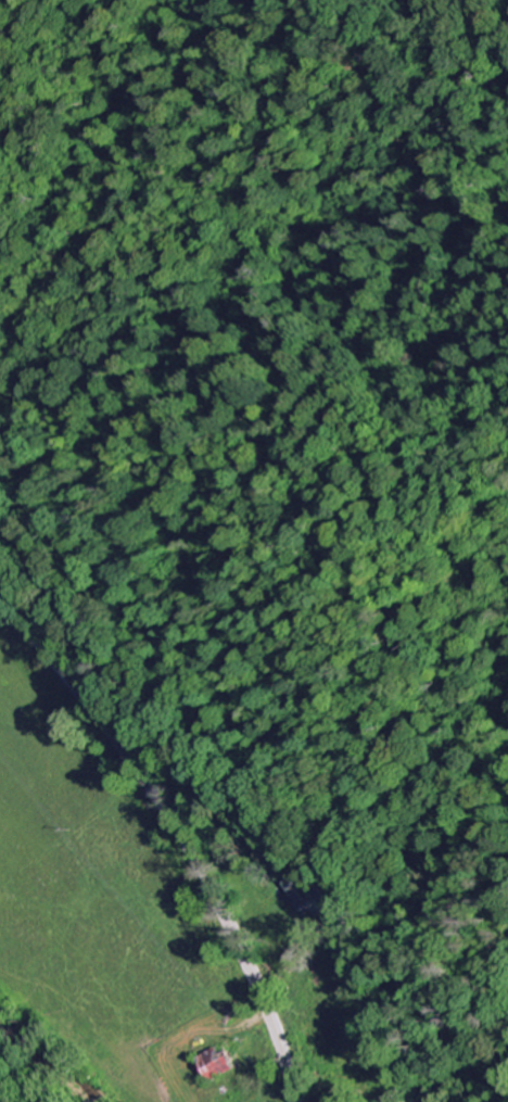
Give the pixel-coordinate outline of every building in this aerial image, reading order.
[(238,1056),(226,1061),(222,1050),(207,1057),(217,1080),(243,1069),(238,1056)]
